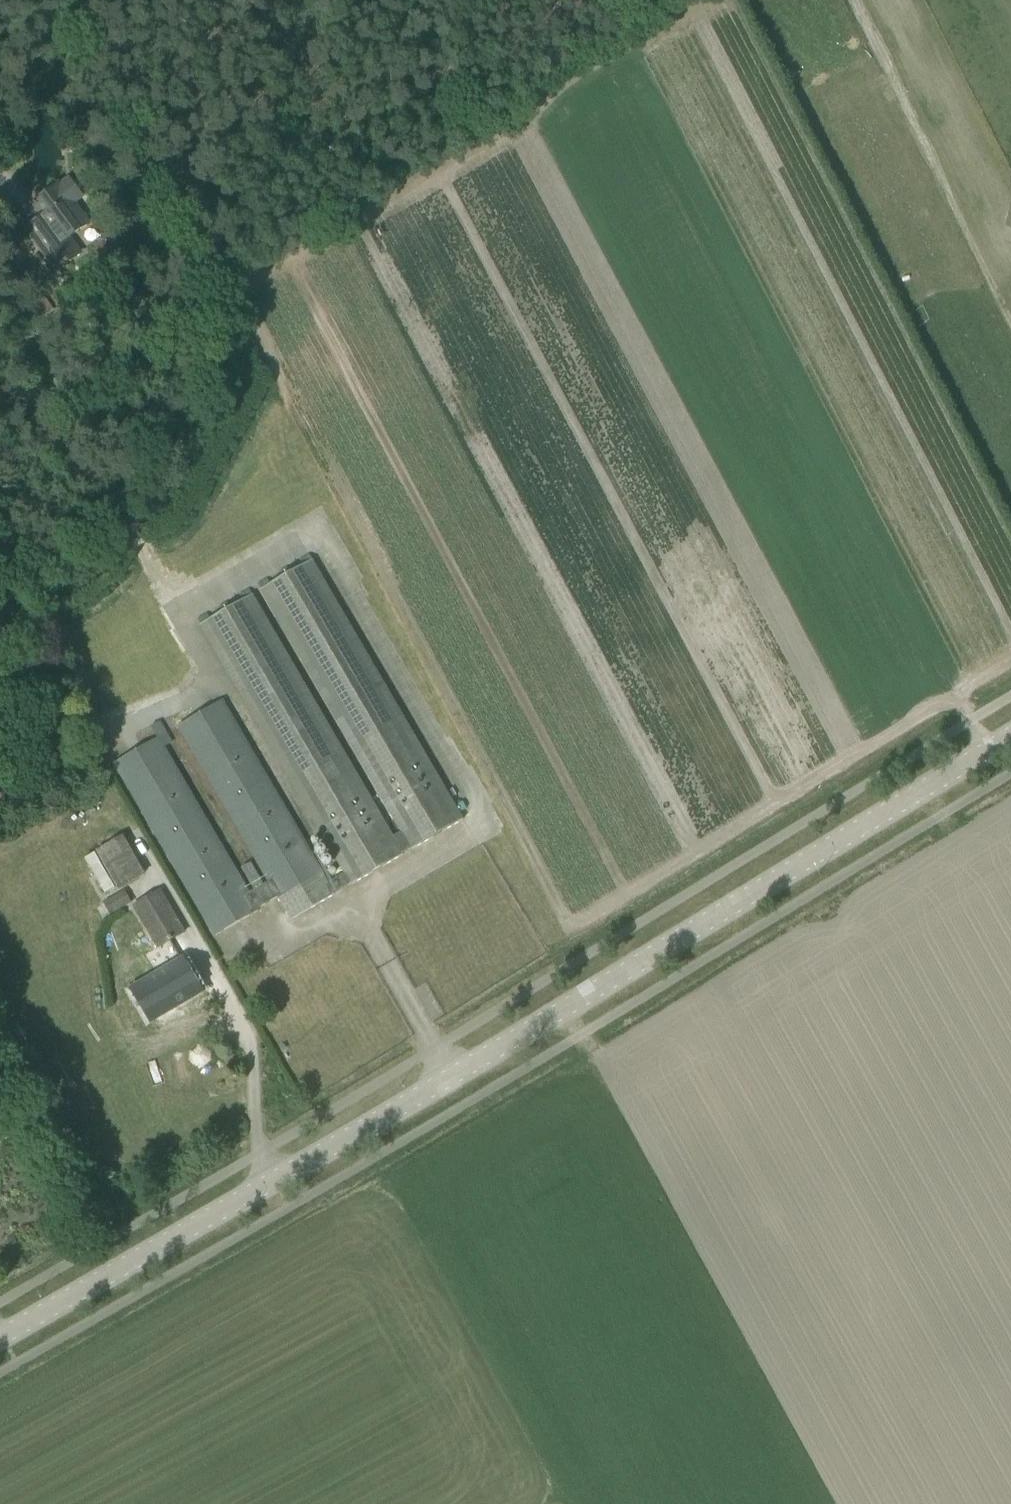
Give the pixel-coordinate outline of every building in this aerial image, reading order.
[(68,237),(88,223),(73,203),(81,198),(68,180),(50,192),(49,190),(36,199),(38,202),(33,205),(43,218),(26,231),(55,270),(79,252),(68,237)] [(308,562),(260,590),(400,831),(398,833),(408,850),(408,851),(460,820),(308,562)] [(344,870),(351,883),(352,884),(399,856),(399,855),(408,850),(398,833),(389,838),(247,597),(200,625),(344,870)] [(179,724),(270,880),(278,897),(292,919),(335,894),(334,893),(351,883),(344,870),(327,880),(221,700),(179,724)] [(278,897),(270,880),(248,892),(157,737),(114,762),(215,936),(258,910),(257,909),(278,897)] [(98,847),(119,887),(147,873),(126,833),(98,847)] [(134,904),(157,946),(185,930),(161,889),(134,904)] [(133,989),(140,1002),(151,1019),(201,990),(183,960),(133,989)]
